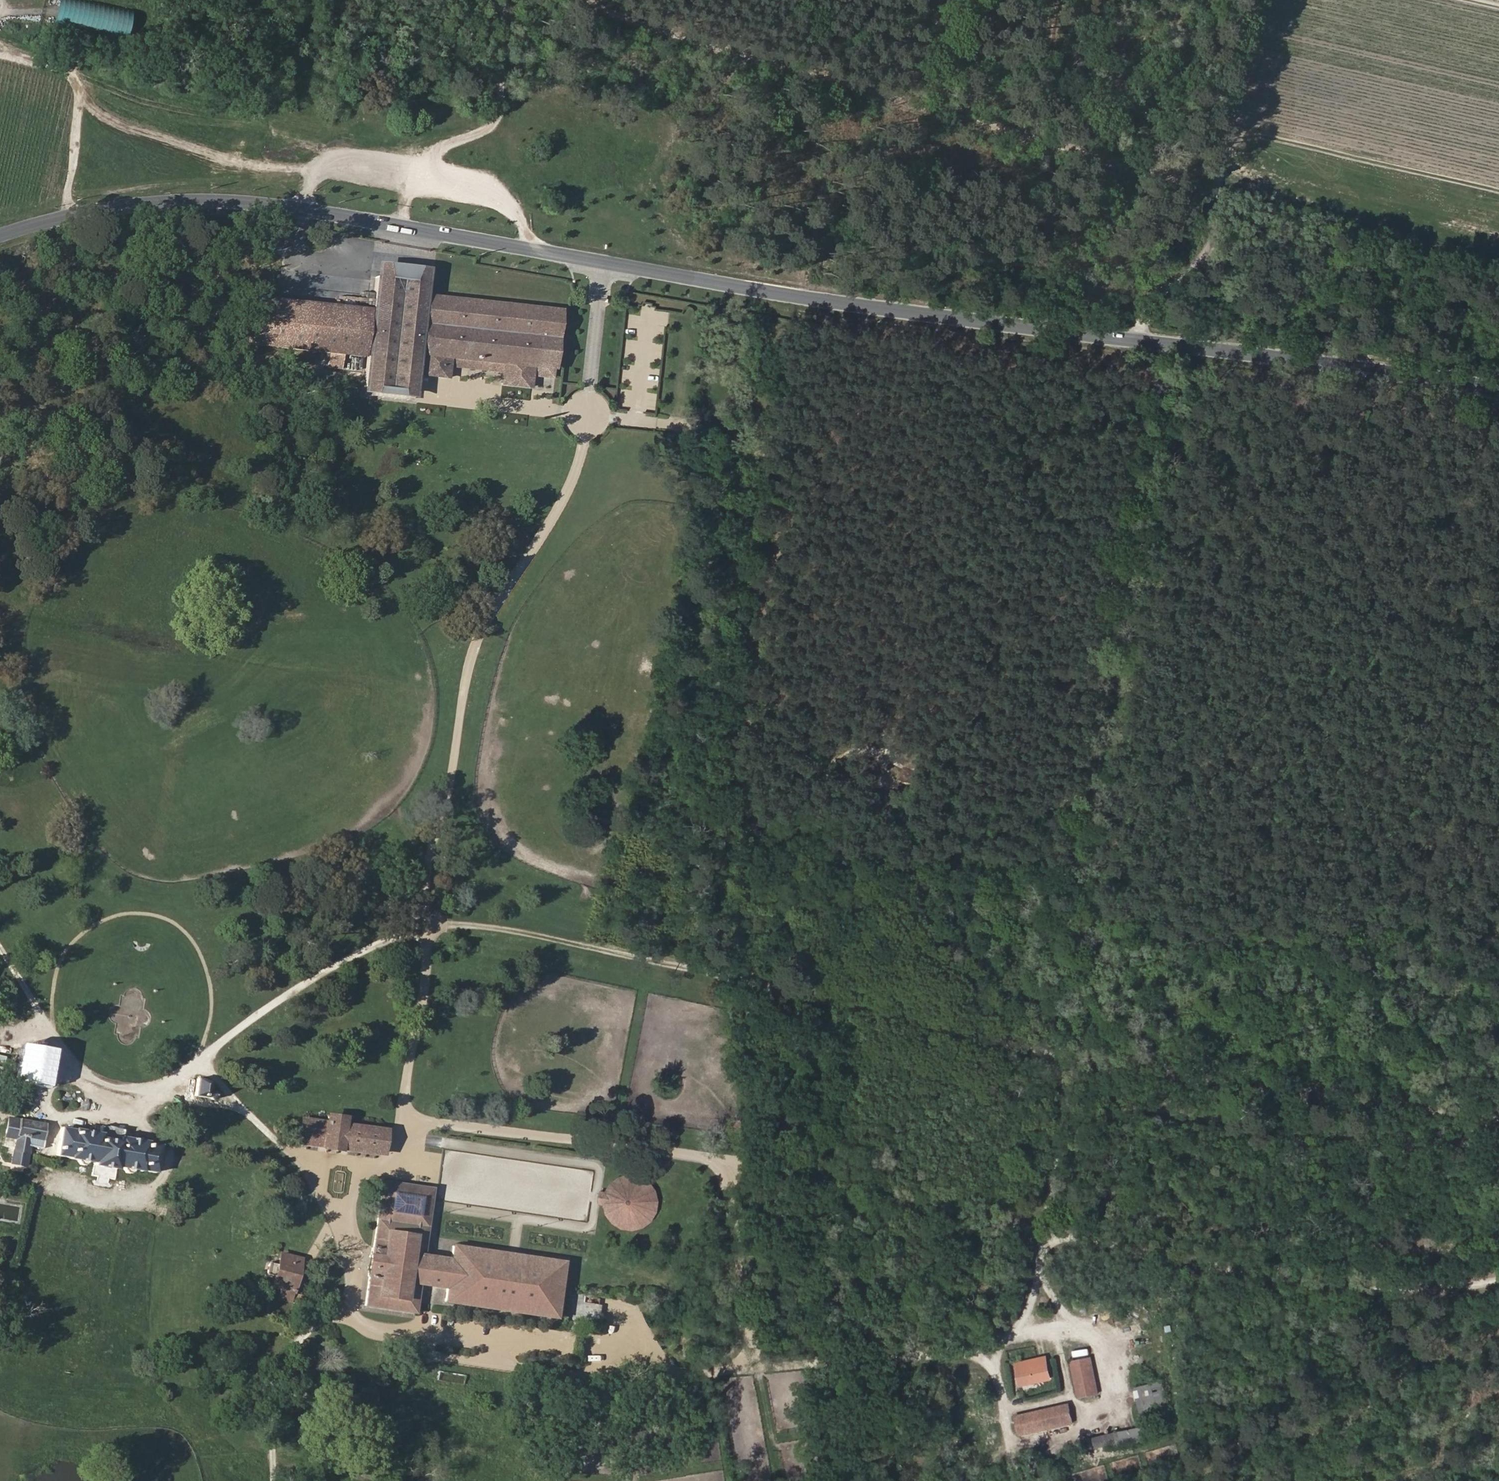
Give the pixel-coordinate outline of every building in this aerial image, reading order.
[(553,377),(560,311),(429,297),(428,302),(409,299),(409,295),(382,292),(378,329),(370,328),(369,341),(376,342),(370,394),(395,397),(398,398),(403,347),(424,349),(423,354),(505,363),(503,384),(531,387),(533,366),(536,366),(535,375),(553,377)] [(343,367),(343,353),(329,353),(329,367),(343,367)] [(347,355),(346,368),(362,369),(363,356),(347,355)] [(395,417),(398,398),(395,397),(370,394),(368,414),(395,417)] [(453,414),(453,421),(469,422),(469,415),(453,414)] [(626,827),(630,817),(622,813),(617,823),(626,827)] [(42,1085),(49,1051),(34,1048),(32,1058),(31,1057),(30,1057),(29,1057),(28,1057),(27,1057),(26,1057),(25,1057),(24,1058),(23,1059),(23,1060),(23,1061),(19,1080),(42,1085)] [(210,1092),(211,1081),(197,1078),(195,1095),(209,1098),(210,1098),(210,1099),(211,1099),(212,1099),(213,1099),(214,1099),(215,1099),(216,1098),(217,1096),(217,1095),(217,1094),(216,1093),(215,1092),(214,1091),(213,1091),(212,1091),(211,1091),(210,1092)] [(382,1153),(385,1130),(344,1124),(345,1118),(327,1116),(326,1122),(303,1119),(300,1142),(323,1145),(323,1146),(341,1148),(382,1153)] [(155,1172),(160,1144),(147,1142),(147,1141),(122,1137),(123,1129),(100,1125),(99,1133),(75,1129),(74,1130),(61,1127),(59,1135),(45,1133),(47,1124),(20,1119),(20,1120),(9,1118),(4,1146),(14,1148),(12,1163),(27,1166),(30,1146),(57,1151),(56,1155),(69,1157),(69,1158),(77,1160),(77,1161),(80,1165),(84,1165),(87,1163),(87,1161),(94,1162),(93,1165),(116,1169),(116,1166),(123,1167),(123,1169),(126,1172),(130,1173),(133,1171),(133,1169),(142,1171),(142,1170),(155,1172)] [(602,1191),(600,1205),(610,1206),(608,1225),(656,1231),(662,1181),(612,1175),(610,1192),(602,1191)] [(423,1256),(433,1188),(383,1181),(373,1247),(371,1247),(370,1255),(369,1255),(367,1268),(368,1268),(367,1276),(368,1276),(364,1305),(414,1312),(419,1284),(423,1256)] [(450,1260),(423,1256),(419,1284),(446,1288),(444,1302),(555,1319),(563,1262),(452,1246),(450,1260)] [(291,1293),(299,1259),(280,1254),(278,1265),(275,1276),(272,1287),(280,1289),(277,1299),(289,1302),(291,1293)] [(268,1262),(266,1274),(275,1276),(278,1265),(268,1262)] [(303,1307),(305,1297),(295,1294),(293,1304),(303,1307)] [(600,1317),(601,1304),(584,1302),(583,1316),(600,1317)] [(272,1304),(272,1312),(292,1313),(292,1306),(272,1304)] [(432,1312),(432,1325),(441,1325),(442,1312),(432,1312)] [(1124,1336),(1153,1334),(1153,1328),(1124,1330),(1124,1336)] [(587,1344),(586,1351),(615,1358),(617,1351),(587,1344)] [(1050,1379),(1045,1358),(1017,1364),(1022,1385),(1050,1379)] [(1097,1394),(1090,1359),(1072,1363),(1080,1398),(1097,1394)] [(1168,1406),(1161,1382),(1136,1389),(1142,1413),(1168,1406)] [(1073,1423),(1069,1405),(1016,1417),(1021,1435),(1073,1423)] [(1144,1442),(1141,1429),(1119,1434),(1121,1443),(1122,1447),(1144,1442)] [(1121,1443),(1119,1434),(1089,1440),(1091,1450),(1121,1443)]
